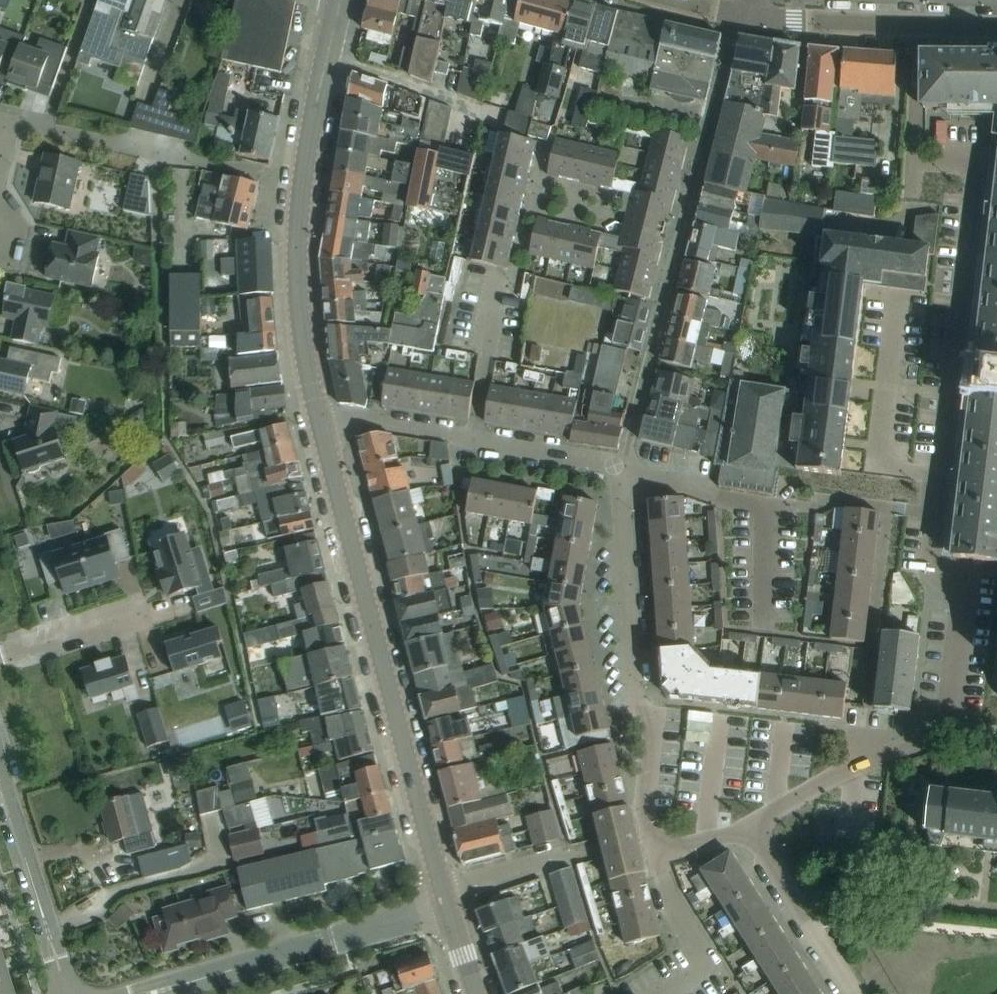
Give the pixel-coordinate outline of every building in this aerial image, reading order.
[(6,8),(9,0),(0,0),(0,6),(6,8)] [(77,62),(89,67),(92,59),(118,68),(114,79),(137,87),(149,53),(167,0),(99,0),(77,62)] [(222,61),(261,70),(281,74),(295,3),(278,0),(238,0),(222,61)] [(368,9),(397,16),(401,0),(370,0),(368,9)] [(427,0),(401,0),(397,16),(397,15),(416,20),(410,42),(416,44),(426,5),(427,0)] [(450,0),(427,0),(426,5),(416,44),(413,53),(409,72),(407,78),(429,86),(434,71),(437,62),(438,61),(445,21),(450,0)] [(485,0),(450,0),(445,21),(467,26),(472,5),(484,8),(485,0)] [(507,0),(485,0),(484,8),(472,5),(467,26),(473,27),(471,35),(480,37),(483,24),(500,28),(496,43),(498,44),(507,0)] [(575,1),(571,0),(507,0),(498,44),(513,48),(519,28),(549,36),(546,45),(549,46),(548,49),(552,50),(552,46),(562,49),(564,40),(575,1)] [(584,54),(597,6),(575,1),(564,40),(562,49),(552,46),(552,50),(547,68),(544,67),(539,90),(537,97),(555,101),(568,50),(581,54),(584,54)] [(606,51),(618,13),(597,6),(584,54),(581,54),(577,68),(599,73),(603,59),(604,59),(606,51)] [(368,9),(363,29),(369,31),(366,40),(370,41),(390,46),(397,15),(397,16),(368,9)] [(651,73),(665,23),(618,13),(606,51),(604,59),(603,59),(599,73),(645,76),(646,73),(651,73)] [(646,73),(645,76),(653,76),(650,90),(672,95),(675,98),(678,100),(683,101),(687,101),(691,99),(705,103),(720,43),(721,36),(714,34),(665,23),(651,73),(646,73)] [(10,78),(11,78),(22,48),(26,37),(0,28),(0,74),(10,78)] [(765,86),(775,43),(740,37),(724,102),(725,103),(761,110),(764,86),(765,86)] [(22,48),(11,78),(10,78),(8,83),(7,84),(26,91),(27,90),(26,90),(28,86),(37,89),(39,84),(53,88),(67,48),(40,39),(35,53),(22,48)] [(763,110),(762,114),(777,117),(781,88),(795,90),(800,47),(775,43),(765,86),(764,86),(761,110),(763,110)] [(832,164),(835,134),(828,133),(837,71),(839,51),(810,48),(804,101),(801,130),(816,132),(811,167),(831,169),(832,164)] [(409,72),(413,53),(403,50),(398,70),(409,72)] [(876,197),(879,198),(884,169),(876,168),(879,142),(850,139),(851,121),(857,122),(860,101),(865,101),(866,95),(894,98),(895,75),(897,55),(844,51),(843,71),(836,120),(835,134),(832,164),(863,167),(859,195),(876,197)] [(372,53),(370,61),(385,67),(388,57),(372,53)] [(992,56),(923,56),(922,108),(996,108),(996,56),(992,56)] [(437,62),(434,71),(445,75),(448,65),(437,62)] [(482,103),(484,93),(489,74),(463,68),(457,93),(482,103)] [(382,111),(386,112),(390,93),(385,93),(387,85),(352,73),(347,98),(382,110),(382,111)] [(537,97),(539,90),(522,85),(514,113),(532,118),(537,97)] [(394,114),(409,118),(420,122),(426,98),(400,89),(394,114)] [(194,143),(199,127),(201,122),(168,112),(174,94),(159,90),(153,107),(138,103),(130,129),(194,143)] [(218,130),(274,142),(279,119),(236,110),(234,119),(217,116),(221,98),(210,96),(207,104),(205,112),(207,112),(204,127),(218,130)] [(394,114),(386,112),(382,111),(382,110),(347,98),(345,114),(380,124),(394,127),(418,131),(419,125),(408,122),(409,118),(394,114)] [(429,99),(427,110),(450,119),(452,109),(429,99)] [(763,110),(761,110),(725,103),(705,184),(746,195),(746,194),(755,159),(761,135),(765,119),(761,118),(762,114),(763,110)] [(427,110),(424,123),(447,130),(448,130),(450,119),(427,110)] [(422,131),(418,131),(394,127),(380,124),(345,114),(342,130),(377,138),(377,139),(397,143),(397,142),(419,147),(422,131)] [(603,127),(605,119),(591,116),(589,124),(603,127)] [(624,132),(626,124),(605,119),(603,127),(624,132)] [(534,137),(537,124),(531,122),(527,136),(534,137)] [(424,123),(422,131),(420,142),(443,145),(443,146),(444,146),(447,130),(424,123)] [(541,139),(544,126),(537,124),(534,137),(541,139)] [(624,132),(638,135),(640,127),(626,124),(624,132)] [(547,141),(550,127),(544,126),(541,139),(547,141)] [(218,130),(204,127),(199,127),(194,143),(196,144),(195,149),(214,153),(217,141),(242,146),(240,155),(270,161),(274,142),(218,130)] [(640,127),(638,135),(650,138),(652,130),(640,127)] [(394,153),(397,143),(377,139),(377,138),(342,130),(339,151),(368,156),(379,159),(381,150),(394,153)] [(646,154),(683,163),(689,139),(670,134),(652,130),(650,138),(646,154)] [(494,155),(531,164),(536,142),(499,134),(494,155)] [(761,135),(755,159),(769,162),(768,167),(780,170),(781,164),(795,167),(800,142),(781,139),(781,138),(761,135)] [(568,180),(576,145),(555,140),(547,175),(568,180)] [(589,184),(597,149),(576,145),(568,180),(589,184)] [(610,189),(613,179),(618,154),(597,149),(589,184),(610,189)] [(410,166),(379,159),(368,156),(339,151),(335,172),(365,176),(366,167),(391,173),(389,181),(407,184),(410,166)] [(472,162),(438,155),(418,151),(408,207),(459,219),(472,162)] [(678,184),(683,163),(646,154),(642,175),(678,184)] [(41,180),(39,180),(35,202),(70,209),(80,162),(45,155),(42,170),(44,170),(41,180)] [(485,172),(484,175),(526,185),(531,164),(494,155),(491,169),(486,167),(485,172)] [(212,199),(253,208),(259,184),(218,174),(202,171),(200,183),(202,197),(212,199)] [(389,181),(365,176),(335,172),(332,193),(361,197),(363,186),(371,188),(370,190),(397,195),(396,200),(403,202),(407,184),(389,181)] [(130,174),(123,210),(150,216),(148,177),(131,173),(130,174)] [(986,269),(975,267),(963,367),(974,369),(952,557),(996,562),(996,174),(986,269)] [(484,175),(483,182),(489,183),(488,188),(485,197),(521,206),(526,185),(484,175)] [(673,204),(678,184),(642,175),(639,185),(637,195),(673,204)] [(610,189),(624,193),(627,182),(613,179),(610,189)] [(637,195),(639,185),(627,182),(624,193),(632,194),(637,195)] [(764,198),(784,202),(786,187),(767,183),(764,198)] [(705,184),(700,202),(719,207),(733,212),(735,204),(750,208),(749,215),(761,217),(764,198),(746,194),(746,195),(705,184)] [(876,197),(859,195),(835,192),(832,211),(873,217),(876,197)] [(361,199),(361,197),(332,193),(327,218),(358,220),(358,221),(370,222),(370,219),(373,201),(361,199)] [(673,204),(637,195),(632,194),(627,213),(662,222),(665,211),(671,212),(673,204)] [(212,199),(202,197),(200,197),(197,217),(248,230),(253,208),(212,199)] [(476,212),(474,217),(516,227),(521,206),(485,197),(482,211),(476,209),(476,212)] [(824,208),(784,202),(764,198),(761,217),(758,229),(819,237),(820,235),(824,208)] [(394,205),(391,221),(399,222),(402,207),(394,205)] [(758,229),(761,217),(749,215),(747,222),(744,222),(743,225),(731,222),(733,214),(719,210),(699,205),(694,225),(729,232),(728,233),(738,235),(756,239),(758,229)] [(659,234),(662,222),(627,213),(621,238),(618,249),(659,259),(662,247),(656,245),(659,234)] [(887,273),(886,287),(923,292),(928,255),(934,255),(939,214),(937,214),(937,216),(917,218),(913,246),(820,235),(819,237),(817,265),(887,273)] [(474,217),(473,224),(480,225),(479,228),(476,240),(511,248),(516,227),(474,217)] [(366,243),(370,222),(358,221),(358,220),(327,218),(324,238),(353,241),(366,243)] [(550,259),(558,224),(537,219),(529,254),(550,259)] [(381,245),(396,248),(398,226),(384,224),(381,245)] [(550,259),(548,264),(557,266),(558,261),(570,264),(579,228),(558,224),(550,259)] [(734,252),(738,235),(728,233),(729,232),(694,225),(686,257),(705,262),(714,264),(718,248),(734,252)] [(579,228),(570,264),(591,269),(596,250),(600,233),(579,228)] [(100,237),(89,235),(70,230),(66,247),(54,244),(47,277),(92,287),(99,254),(96,253),(100,237)] [(607,235),(606,235),(600,233),(596,250),(603,252),(607,235)] [(614,236),(610,235),(607,235),(603,252),(610,253),(614,236)] [(618,249),(621,238),(614,236),(610,253),(617,255),(618,249)] [(366,244),(366,243),(353,241),(324,238),(320,259),(350,262),(367,265),(367,264),(350,262),(350,261),(352,253),(384,259),(383,265),(381,265),(380,266),(376,265),(376,266),(390,269),(391,268),(395,269),(394,270),(395,271),(397,258),(399,250),(396,249),(396,248),(381,245),(381,247),(366,244)] [(506,269),(511,248),(476,240),(471,261),(506,269)] [(240,295),(272,293),(273,293),(271,241),(244,241),(242,258),(222,259),(222,276),(240,276),(240,295)] [(653,283),(659,259),(618,249),(617,255),(622,256),(618,273),(653,283)] [(461,270),(463,259),(455,257),(452,268),(461,270)] [(368,273),(367,265),(350,262),(320,259),(322,281),(352,283),(352,284),(363,283),(362,273),(368,273)] [(715,268),(685,261),(678,289),(718,299),(720,293),(709,290),(715,268)] [(863,284),(886,287),(887,273),(817,265),(815,279),(822,279),(819,299),(811,297),(807,328),(814,329),(811,353),(803,352),(801,367),(809,368),(806,397),(798,470),(838,474),(839,469),(863,284)] [(387,283),(390,269),(376,266),(373,283),(387,283)] [(458,281),(461,270),(452,268),(450,279),(456,281),(458,281)] [(424,298),(426,292),(429,276),(415,273),(410,295),(424,298)] [(649,299),(653,283),(618,273),(613,292),(628,296),(627,301),(643,305),(645,298),(649,299)] [(533,275),(525,274),(523,286),(531,288),(533,275)] [(201,296),(201,275),(170,275),(171,330),(199,330),(201,330),(201,296)] [(454,291),(456,281),(450,279),(449,283),(447,283),(445,289),(454,291)] [(353,292),(352,284),(352,283),(322,281),(324,301),(354,302),(367,302),(366,292),(353,292)] [(25,290),(25,289),(9,286),(6,302),(7,302),(4,317),(17,320),(13,340),(38,345),(42,325),(48,327),(54,297),(25,290)] [(531,288),(523,286),(520,299),(529,301),(531,288)] [(454,291),(445,289),(443,298),(443,300),(451,302),(454,291)] [(243,334),(275,331),(272,293),(240,295),(241,299),(239,299),(243,334)] [(701,323),(710,325),(717,327),(718,326),(720,317),(721,312),(705,309),(707,301),(677,293),(671,315),(701,323)] [(746,297),(735,295),(733,304),(744,306),(746,297)] [(621,311),(618,322),(646,329),(652,307),(643,305),(627,301),(624,300),(614,297),(614,298),(613,298),(611,308),(621,311)] [(391,331),(389,344),(404,346),(414,348),(433,352),(434,348),(443,300),(434,298),(427,312),(424,327),(419,330),(393,325),(391,331)] [(216,315),(214,299),(202,301),(204,317),(216,315)] [(366,313),(367,302),(354,302),(324,301),(326,322),(346,323),(379,326),(381,315),(366,313)] [(705,347),(710,325),(701,323),(671,315),(666,338),(696,346),(696,345),(705,347)] [(720,317),(718,326),(727,328),(730,319),(720,317)] [(646,329),(618,322),(615,333),(605,331),(603,341),(613,344),(621,346),(640,351),(646,329)] [(391,331),(390,331),(326,326),(329,360),(360,366),(370,367),(371,357),(365,357),(364,344),(381,344),(381,343),(389,344),(391,331)] [(199,347),(199,330),(171,330),(171,347),(199,347)] [(275,331),(243,334),(243,335),(230,336),(231,349),(239,348),(239,357),(277,351),(275,331)] [(722,351),(705,347),(696,345),(696,346),(666,338),(660,361),(690,369),(692,360),(722,367),(726,352),(722,351)] [(722,351),(726,352),(735,354),(736,346),(724,343),(723,347),(722,351)] [(413,353),(414,348),(404,346),(402,355),(412,356),(413,353)] [(589,391),(589,392),(588,397),(613,403),(626,351),(606,347),(602,346),(592,392),(589,391)] [(203,360),(216,360),(216,350),(202,350),(203,360)] [(455,361),(457,352),(447,350),(445,359),(455,361)] [(50,356),(30,352),(27,366),(0,360),(0,390),(25,396),(29,378),(50,383),(52,372),(58,374),(61,359),(50,356)] [(457,352),(455,361),(465,362),(467,353),(457,352)] [(729,379),(735,354),(726,352),(722,367),(720,377),(729,379)] [(138,365),(149,367),(151,354),(140,353),(138,365)] [(413,353),(412,356),(412,361),(421,363),(422,355),(413,353)] [(564,373),(562,387),(578,389),(579,390),(586,356),(584,355),(576,354),(573,374),(564,373)] [(282,382),(277,355),(226,362),(232,392),(282,382)] [(367,399),(360,366),(329,360),(339,404),(365,408),(367,399)] [(516,365),(506,363),(504,372),(515,374),(516,365)] [(404,408),(409,373),(388,369),(381,405),(404,408)] [(532,381),(534,373),(525,371),(523,379),(532,381)] [(657,372),(652,395),(680,402),(695,406),(701,407),(702,401),(690,397),(694,382),(677,377),(657,372)] [(425,412),(431,376),(409,373),(404,408),(425,412)] [(534,373),(532,381),(541,383),(543,375),(534,373)] [(446,415),(452,380),(431,376),(425,412),(446,415)] [(452,380),(446,415),(468,419),(474,384),(452,380)] [(218,426),(233,423),(254,419),(253,410),(287,406),(283,386),(237,394),(237,395),(235,395),(234,412),(215,409),(218,426)] [(511,390),(508,389),(490,386),(484,422),(505,425),(511,390)] [(714,464),(713,465),(722,466),(719,485),(719,487),(771,495),(773,476),(794,478),(803,397),(740,386),(738,410),(724,407),(723,415),(719,434),(715,458),(714,464)] [(571,436),(573,428),(573,423),(576,411),(575,411),(578,390),(567,388),(566,399),(552,397),(546,432),(571,436)] [(532,393),(525,392),(511,390),(505,425),(526,429),(532,393)] [(588,397),(589,392),(583,390),(579,406),(580,406),(578,418),(583,419),(581,425),(573,423),(573,428),(621,436),(622,430),(621,430),(625,413),(612,410),(613,403),(588,397)] [(727,393),(713,390),(709,409),(723,412),(727,393)] [(552,397),(542,395),(532,393),(526,429),(546,432),(552,397)] [(234,412),(235,395),(217,395),(215,409),(234,412)] [(689,427),(695,406),(680,402),(652,395),(646,417),(689,428),(689,427)] [(58,412),(51,411),(31,407),(26,430),(29,431),(27,437),(15,441),(25,472),(65,458),(55,428),(54,428),(58,412)] [(719,434),(723,415),(711,411),(708,431),(719,434)] [(698,429),(689,427),(689,428),(646,417),(640,440),(672,448),(675,437),(705,444),(707,433),(697,430),(698,429)] [(265,450),(292,443),(288,424),(268,429),(232,437),(234,449),(263,442),(265,450)] [(618,450),(621,436),(573,428),(571,436),(570,442),(618,450)] [(207,448),(225,444),(222,431),(204,436),(207,448)] [(715,458),(719,434),(708,431),(707,433),(705,444),(702,455),(715,458)] [(365,466),(391,460),(397,459),(396,454),(391,435),(378,433),(357,438),(365,466)] [(436,459),(450,461),(447,444),(427,441),(429,459),(436,459)] [(267,470),(297,463),(292,443),(265,450),(248,455),(250,462),(243,464),(244,467),(224,472),(226,480),(247,475),(267,470)] [(154,464),(165,483),(181,473),(170,454),(154,464)] [(373,499),(410,491),(404,467),(394,470),(391,460),(365,466),(373,499)] [(271,487),(284,484),(283,481),(301,476),(297,463),(267,470),(247,475),(251,492),(240,495),(243,505),(243,507),(254,504),(251,492),(257,490),(271,487)] [(454,485),(450,465),(440,467),(444,487),(454,485)] [(470,491),(472,480),(463,478),(461,489),(470,491)] [(488,517),(494,484),(472,480),(470,491),(466,513),(488,517)] [(271,487),(257,490),(264,522),(278,519),(310,512),(302,484),(285,488),(284,484),(271,487)] [(509,521),(516,488),(494,484),(488,517),(509,521)] [(536,499),(537,492),(516,488),(509,521),(531,525),(533,514),(536,499)] [(544,500),(546,490),(538,488),(537,492),(536,499),(544,500)] [(124,489),(110,492),(112,505),(126,503),(124,489)] [(546,490),(544,500),(553,502),(555,491),(546,490)] [(382,533),(417,524),(409,491),(410,491),(373,499),(382,533)] [(240,495),(217,501),(219,511),(243,505),(240,495)] [(561,519),(593,525),(597,503),(564,497),(561,519)] [(648,500),(650,522),(684,520),(683,498),(648,500)] [(843,531),(876,535),(879,513),(846,509),(843,531)] [(310,512),(278,519),(264,522),(268,539),(282,536),(282,538),(314,529),(310,512)] [(593,525),(561,519),(533,514),(531,525),(559,530),(557,540),(589,546),(593,525)] [(815,528),(822,529),(823,515),(816,514),(815,528)] [(842,530),(843,518),(830,517),(829,530),(842,530)] [(230,518),(221,520),(224,531),(233,529),(230,518)] [(72,520),(60,522),(62,529),(64,536),(76,532),(73,520),(72,520)] [(650,522),(652,544),(686,541),(684,520),(650,522)] [(390,563),(393,563),(433,552),(426,524),(418,526),(417,524),(382,533),(390,563)] [(820,543),(822,529),(815,528),(813,542),(820,543)] [(105,534),(106,538),(81,545),(93,586),(120,577),(116,564),(131,559),(122,529),(105,534)] [(874,557),(876,535),(843,531),(841,553),(874,557)] [(262,587),(271,585),(325,571),(315,532),(293,538),(295,546),(285,548),(290,568),(259,574),(262,587)] [(15,537),(18,548),(30,545),(27,533),(15,537)] [(153,543),(156,553),(162,572),(159,573),(160,579),(162,578),(162,579),(162,578),(165,587),(165,588),(164,588),(165,594),(169,593),(170,597),(196,588),(201,587),(199,582),(208,579),(199,550),(190,553),(183,533),(153,543)] [(527,548),(533,550),(536,536),(529,534),(527,548)] [(520,555),(523,543),(506,540),(505,546),(503,552),(520,555)] [(586,567),(589,546),(557,540),(553,562),(586,567)] [(652,544),(653,566),(687,563),(686,541),(652,544)] [(489,550),(503,552),(505,546),(491,543),(489,550)] [(67,594),(93,586),(81,545),(55,553),(54,550),(39,555),(49,584),(62,580),(67,594)] [(531,563),(533,550),(527,548),(524,562),(531,563)] [(447,556),(450,570),(466,566),(463,552),(447,556)] [(871,578),(874,557),(841,553),(838,574),(871,578)] [(473,569),(479,568),(477,554),(470,555),(473,569)] [(422,575),(429,574),(425,556),(393,563),(390,563),(387,564),(391,582),(422,575)] [(810,571),(817,572),(818,558),(811,557),(810,571)] [(553,562),(533,558),(531,569),(544,572),(545,570),(551,571),(549,583),(582,589),(586,567),(553,562)] [(653,566),(655,587),(688,585),(687,563),(653,566)] [(479,568),(473,569),(475,583),(482,582),(479,568)] [(339,624),(327,579),(325,571),(271,585),(275,597),(302,590),(306,604),(295,606),(299,620),(313,616),(317,631),(339,624)] [(426,594),(447,589),(442,571),(429,575),(429,574),(422,575),(391,582),(395,601),(426,594)] [(815,586),(817,572),(810,571),(807,592),(819,594),(820,586),(815,586)] [(869,599),(871,578),(838,574),(836,595),(869,599)] [(579,607),(582,589),(549,583),(545,608),(579,607)] [(655,587),(656,609),(690,607),(688,585),(655,587)] [(228,604),(223,588),(193,598),(198,613),(228,604)] [(421,620),(438,615),(453,612),(447,589),(426,594),(395,601),(396,604),(401,625),(421,620)] [(818,601),(819,594),(807,592),(805,614),(811,614),(813,601),(818,601)] [(866,621),(869,599),(836,595),(833,617),(866,621)] [(516,616),(511,603),(497,609),(502,622),(516,616)] [(551,632),(583,624),(579,607),(545,608),(551,632)] [(656,609),(658,631),(691,628),(690,607),(656,609)] [(496,612),(483,617),(488,632),(499,628),(501,628),(496,612)] [(810,629),(811,614),(805,614),(803,628),(810,629)] [(426,639),(440,635),(443,634),(438,615),(421,620),(401,625),(406,643),(426,639)] [(304,635),(310,656),(345,647),(339,624),(317,631),(313,616),(299,620),(276,626),(280,640),(302,635),(304,635)] [(864,643),(866,621),(833,617),(830,639),(864,643)] [(520,623),(505,625),(509,652),(524,650),(520,623)] [(556,653),(588,645),(583,624),(551,632),(556,653)] [(175,667),(191,662),(193,668),(223,658),(219,644),(224,643),(219,628),(192,636),(193,640),(187,642),(186,638),(166,644),(175,673),(176,673),(175,667)] [(658,631),(659,653),(693,650),(691,628),(658,631)] [(260,630),(244,634),(247,648),(264,644),(260,630)] [(919,636),(896,634),(883,632),(874,709),(910,713),(919,636)] [(742,641),(743,634),(729,633),(728,640),(742,641)] [(743,634),(742,641),(756,643),(757,636),(743,634)] [(448,665),(440,635),(426,639),(406,643),(417,685),(450,677),(447,665),(448,665)] [(785,646),(786,640),(772,638),(771,645),(785,646)] [(786,640),(785,646),(799,648),(800,641),(786,640)] [(828,651),(828,645),(815,643),(814,650),(828,651)] [(561,674),(593,666),(588,645),(556,653),(561,674)] [(828,645),(828,651),(842,653),(842,646),(828,645)] [(317,688),(353,677),(345,647),(310,656),(282,663),(289,694),(317,688)] [(501,670),(507,668),(500,647),(494,649),(501,670)] [(709,703),(757,709),(761,675),(713,670),(693,650),(659,653),(662,690),(670,699),(709,703)] [(91,698),(124,688),(128,702),(139,698),(126,656),(111,661),(111,660),(97,664),(97,665),(82,670),(91,698)] [(465,681),(494,673),(492,665),(462,673),(465,681)] [(566,695),(598,687),(593,666),(561,674),(566,695)] [(467,690),(471,689),(497,682),(494,673),(465,681),(466,685),(467,690)] [(757,709),(778,711),(782,678),(761,675),(757,709)] [(324,717),(362,709),(353,677),(317,688),(320,701),(324,717)] [(420,696),(453,688),(450,677),(417,685),(420,696)] [(803,680),(782,678),(778,711),(800,714),(803,680)] [(538,680),(525,683),(530,704),(532,704),(536,703),(538,702),(539,702),(536,691),(540,690),(538,680)] [(803,680),(800,714),(821,716),(825,682),(803,680)] [(825,682),(821,716),(842,719),(844,706),(846,685),(825,682)] [(476,707),(471,689),(467,690),(466,685),(453,688),(420,696),(427,720),(476,707)] [(566,695),(553,699),(558,719),(571,716),(604,708),(598,687),(566,695)] [(506,700),(510,717),(512,728),(529,724),(523,696),(506,700)] [(233,733),(253,726),(245,701),(225,707),(233,733)] [(608,705),(612,726),(623,724),(618,702),(608,705)] [(533,718),(539,717),(536,703),(532,704),(530,704),(533,718)] [(260,708),(265,729),(278,726),(273,705),(260,708)] [(169,741),(159,708),(137,714),(149,747),(169,741)] [(604,708),(571,716),(558,719),(565,748),(578,745),(591,742),(589,734),(609,730),(604,708)] [(344,735),(368,730),(363,712),(362,712),(362,709),(324,717),(301,723),(303,733),(310,731),(314,747),(345,740),(344,735)] [(433,745),(471,736),(467,720),(452,724),(450,717),(428,723),(433,745)] [(345,740),(314,747),(315,753),(327,750),(328,752),(337,750),(340,761),(374,751),(368,730),(344,735),(345,740)] [(504,740),(491,744),(478,747),(480,751),(475,752),(471,736),(433,745),(439,767),(471,759),(471,760),(515,748),(513,740),(505,742),(504,740)] [(582,766),(616,758),(612,744),(593,749),(579,752),(582,766)] [(364,801),(386,795),(379,767),(377,767),(374,754),(335,767),(345,803),(364,799),(364,801)] [(166,760),(171,778),(189,773),(184,755),(166,760)] [(586,780),(619,772),(616,758),(582,766),(586,780)] [(477,781),(471,760),(471,759),(439,767),(449,808),(505,794),(503,785),(494,788),(491,777),(477,781)] [(248,762),(226,768),(230,784),(232,784),(236,803),(257,798),(248,762)] [(571,798),(578,796),(572,770),(565,772),(571,798)] [(589,795),(623,786),(619,772),(586,780),(589,795)] [(557,801),(563,799),(557,780),(551,781),(557,801)] [(222,810),(218,793),(217,786),(194,793),(201,816),(222,810)] [(635,839),(633,830),(634,829),(623,786),(589,795),(600,837),(601,838),(603,846),(605,853),(606,857),(605,859),(613,892),(648,884),(641,854),(637,849),(635,839)] [(222,810),(235,806),(231,789),(218,793),(222,810)] [(264,792),(270,819),(286,816),(280,789),(264,792)] [(929,791),(929,792),(931,792),(927,829),(924,828),(924,830),(928,830),(928,834),(930,845),(940,846),(945,836),(994,841),(996,854),(996,799),(929,791)] [(453,826),(510,811),(505,793),(505,794),(449,808),(448,809),(453,826)] [(332,829),(391,816),(392,815),(386,795),(364,801),(364,799),(345,803),(348,814),(327,820),(326,817),(314,821),(318,833),(332,829)] [(129,796),(122,798),(102,803),(113,842),(124,839),(128,854),(156,847),(151,831),(140,835),(129,796)] [(569,819),(564,801),(563,799),(557,801),(563,821),(569,819)] [(228,829),(239,826),(256,821),(250,802),(235,806),(222,810),(228,829)] [(501,838),(511,836),(509,826),(498,829),(495,819),(512,815),(512,814),(511,814),(510,811),(453,826),(458,849),(474,845),(473,843),(488,839),(488,841),(500,838),(501,838)] [(539,815),(547,841),(559,838),(552,811),(539,815)] [(534,845),(547,841),(539,815),(527,818),(534,845)] [(350,843),(395,831),(391,816),(332,829),(318,833),(315,834),(319,850),(350,843)] [(569,819),(563,821),(569,840),(575,838),(569,819)] [(263,854),(258,830),(229,836),(235,861),(263,854)] [(317,850),(326,885),(360,876),(359,874),(405,862),(397,831),(395,831),(350,843),(319,850),(317,850)] [(474,845),(458,849),(462,865),(467,864),(467,866),(469,865),(469,863),(515,850),(511,836),(501,838),(500,838),(488,841),(488,839),(473,843),(474,845)] [(327,891),(326,885),(317,850),(238,869),(248,910),(327,891)] [(710,886),(695,895),(698,899),(741,871),(730,852),(712,863),(700,871),(710,886)] [(583,884),(589,882),(583,863),(577,865),(583,884)] [(587,921),(581,899),(578,886),(571,867),(549,875),(567,928),(587,921)] [(741,871),(698,899),(700,902),(715,893),(724,908),(752,890),(741,873),(741,871)] [(586,896),(592,895),(589,882),(583,884),(586,896)] [(617,909),(652,901),(648,884),(613,892),(617,909)] [(237,916),(232,897),(229,887),(194,898),(195,901),(165,910),(166,914),(154,918),(163,948),(210,934),(211,938),(228,934),(224,920),(237,916)] [(721,935),(764,908),(752,890),(724,908),(733,922),(719,931),(721,935)] [(693,892),(686,896),(690,904),(698,899),(695,895),(693,892)] [(590,909),(596,908),(592,895),(586,896),(590,909)] [(531,916),(524,919),(520,906),(516,896),(477,910),(493,955),(524,944),(539,938),(531,916)] [(621,926),(655,918),(652,901),(617,909),(621,926)] [(594,922),(600,921),(596,908),(590,909),(594,922)] [(747,944),(776,926),(764,908),(721,935),(723,939),(738,930),(747,944)] [(655,918),(621,926),(625,944),(660,936),(655,918)] [(600,921),(594,922),(597,935),(603,934),(600,921)] [(744,972),(787,944),(776,926),(747,944),(756,959),(742,968),(744,972)] [(500,974),(551,956),(544,936),(539,938),(524,944),(493,955),(500,974)] [(770,981),(799,962),(787,944),(744,972),(747,975),(761,966),(770,981)] [(596,950),(572,959),(576,968),(599,959),(596,950)] [(435,974),(429,955),(411,960),(410,957),(397,961),(398,965),(389,968),(397,992),(392,993),(440,993),(435,980),(437,979),(435,974)] [(508,993),(511,993),(537,983),(542,981),(539,974),(555,968),(551,957),(551,956),(500,974),(508,993)] [(811,980),(799,962),(770,981),(779,993),(789,993),(811,980)] [(750,981),(747,975),(744,972),(736,977),(742,986),(750,981)] [(0,976),(0,993),(11,993),(5,974),(0,976)] [(811,980),(789,993),(820,993),(811,980)] [(558,982),(539,989),(537,983),(511,993),(562,993),(558,982)] [(739,993),(752,993),(756,991),(750,982),(737,991),(739,993)]
